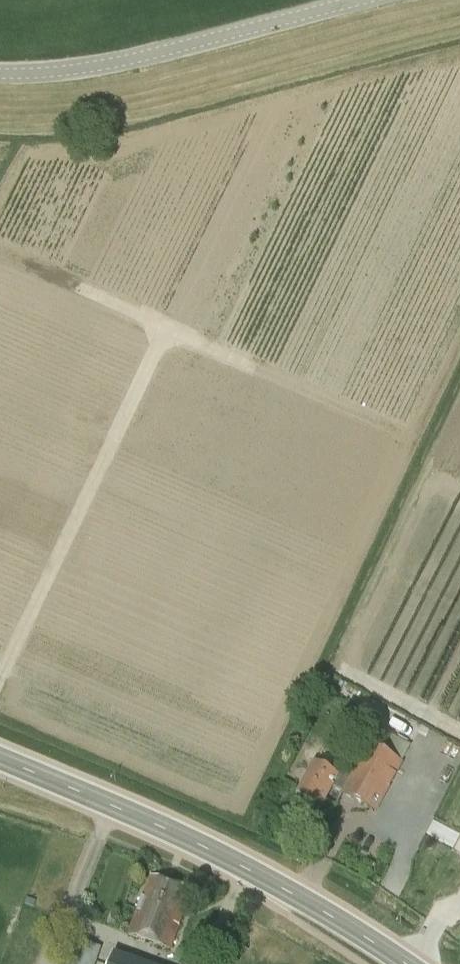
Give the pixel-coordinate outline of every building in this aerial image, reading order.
[(376,813),(402,764),(368,746),(354,774),(333,764),(328,772),(314,765),(299,793),(324,806),(333,789),(343,794),(343,795),(376,813)] [(150,874),(128,933),(170,949),(192,890),(150,874)] [(100,950),(70,939),(61,963),(95,963),(100,950)] [(113,954),(109,963),(141,963),(113,954)]
